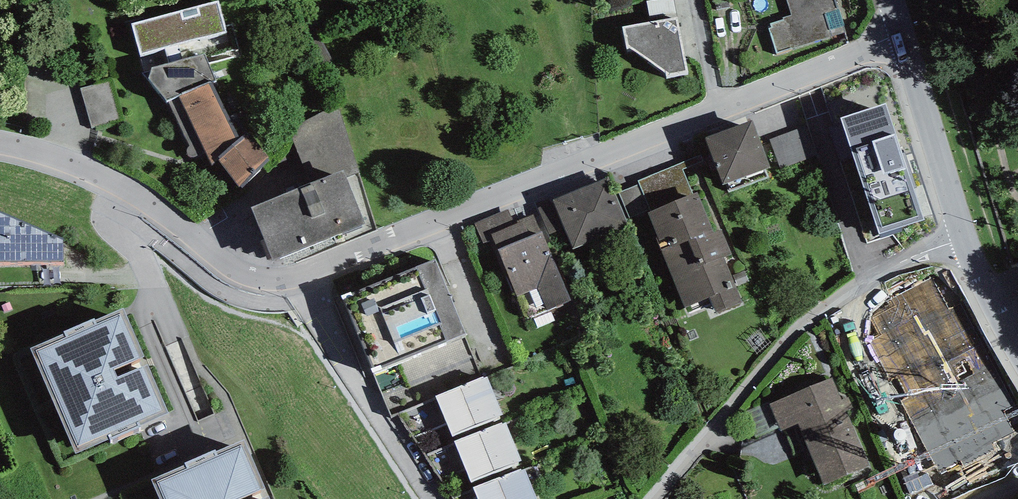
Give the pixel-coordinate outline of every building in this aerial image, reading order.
[(219,0),(129,23),(145,71),(151,71),(152,66),(206,51),(207,57),(238,48),(233,24),(225,26),(219,0)] [(646,0),(648,16),(676,11),(674,0),(648,0),(646,0)] [(792,15),(772,21),(783,52),(846,31),(836,0),(788,0),(792,15)] [(688,70),(678,16),(622,25),(625,43),(668,74),(688,70)] [(151,71),(145,71),(148,79),(151,76),(167,100),(212,81),(216,79),(207,57),(206,51),(152,66),(151,71)] [(111,79),(81,87),(93,129),(122,121),(111,79)] [(229,116),(212,81),(167,100),(189,145),(187,147),(186,150),(187,153),(189,155),(191,156),(193,156),(206,150),(211,166),(219,159),(241,186),(269,155),(247,132),(236,113),(229,116)] [(292,138),(307,171),(353,154),(338,106),(301,122),(292,138)] [(753,118),(705,136),(723,183),(727,182),(730,190),(767,177),(764,168),(770,166),(753,118)] [(805,125),(769,139),(780,168),(816,154),(805,125)] [(905,149),(853,168),(885,255),(938,236),(905,149)] [(701,155),(639,179),(641,184),(651,209),(647,210),(688,312),(712,302),(716,312),(743,302),(724,256),(733,252),(723,227),(714,231),(697,190),(692,192),(683,169),(703,161),(701,155)] [(365,222),(343,168),(251,205),(273,259),(365,222)] [(608,176),(553,199),(554,201),(565,227),(573,247),(628,224),(608,176)] [(651,209),(641,184),(618,192),(628,218),(647,210),(651,209)] [(554,201),(539,207),(550,233),(565,227),(554,201)] [(63,259),(63,237),(0,209),(0,260),(63,259)] [(508,209),(475,223),(483,243),(494,238),(496,243),(527,317),(571,298),(541,230),(530,235),(524,220),(515,224),(508,209)] [(435,257),(343,294),(373,368),(465,331),(435,257)] [(122,304),(30,346),(76,449),(169,411),(122,304)] [(485,374),(436,395),(452,434),(502,412),(485,374)] [(842,400),(832,376),(770,402),(782,429),(799,422),(825,483),(869,464),(849,418),(855,416),(847,398),(842,400)] [(506,420),(455,440),(471,480),(522,460),(506,420)] [(152,476),(162,498),(271,498),(243,435),(152,476)] [(474,487),(479,498),(538,498),(524,465),(474,487)]
